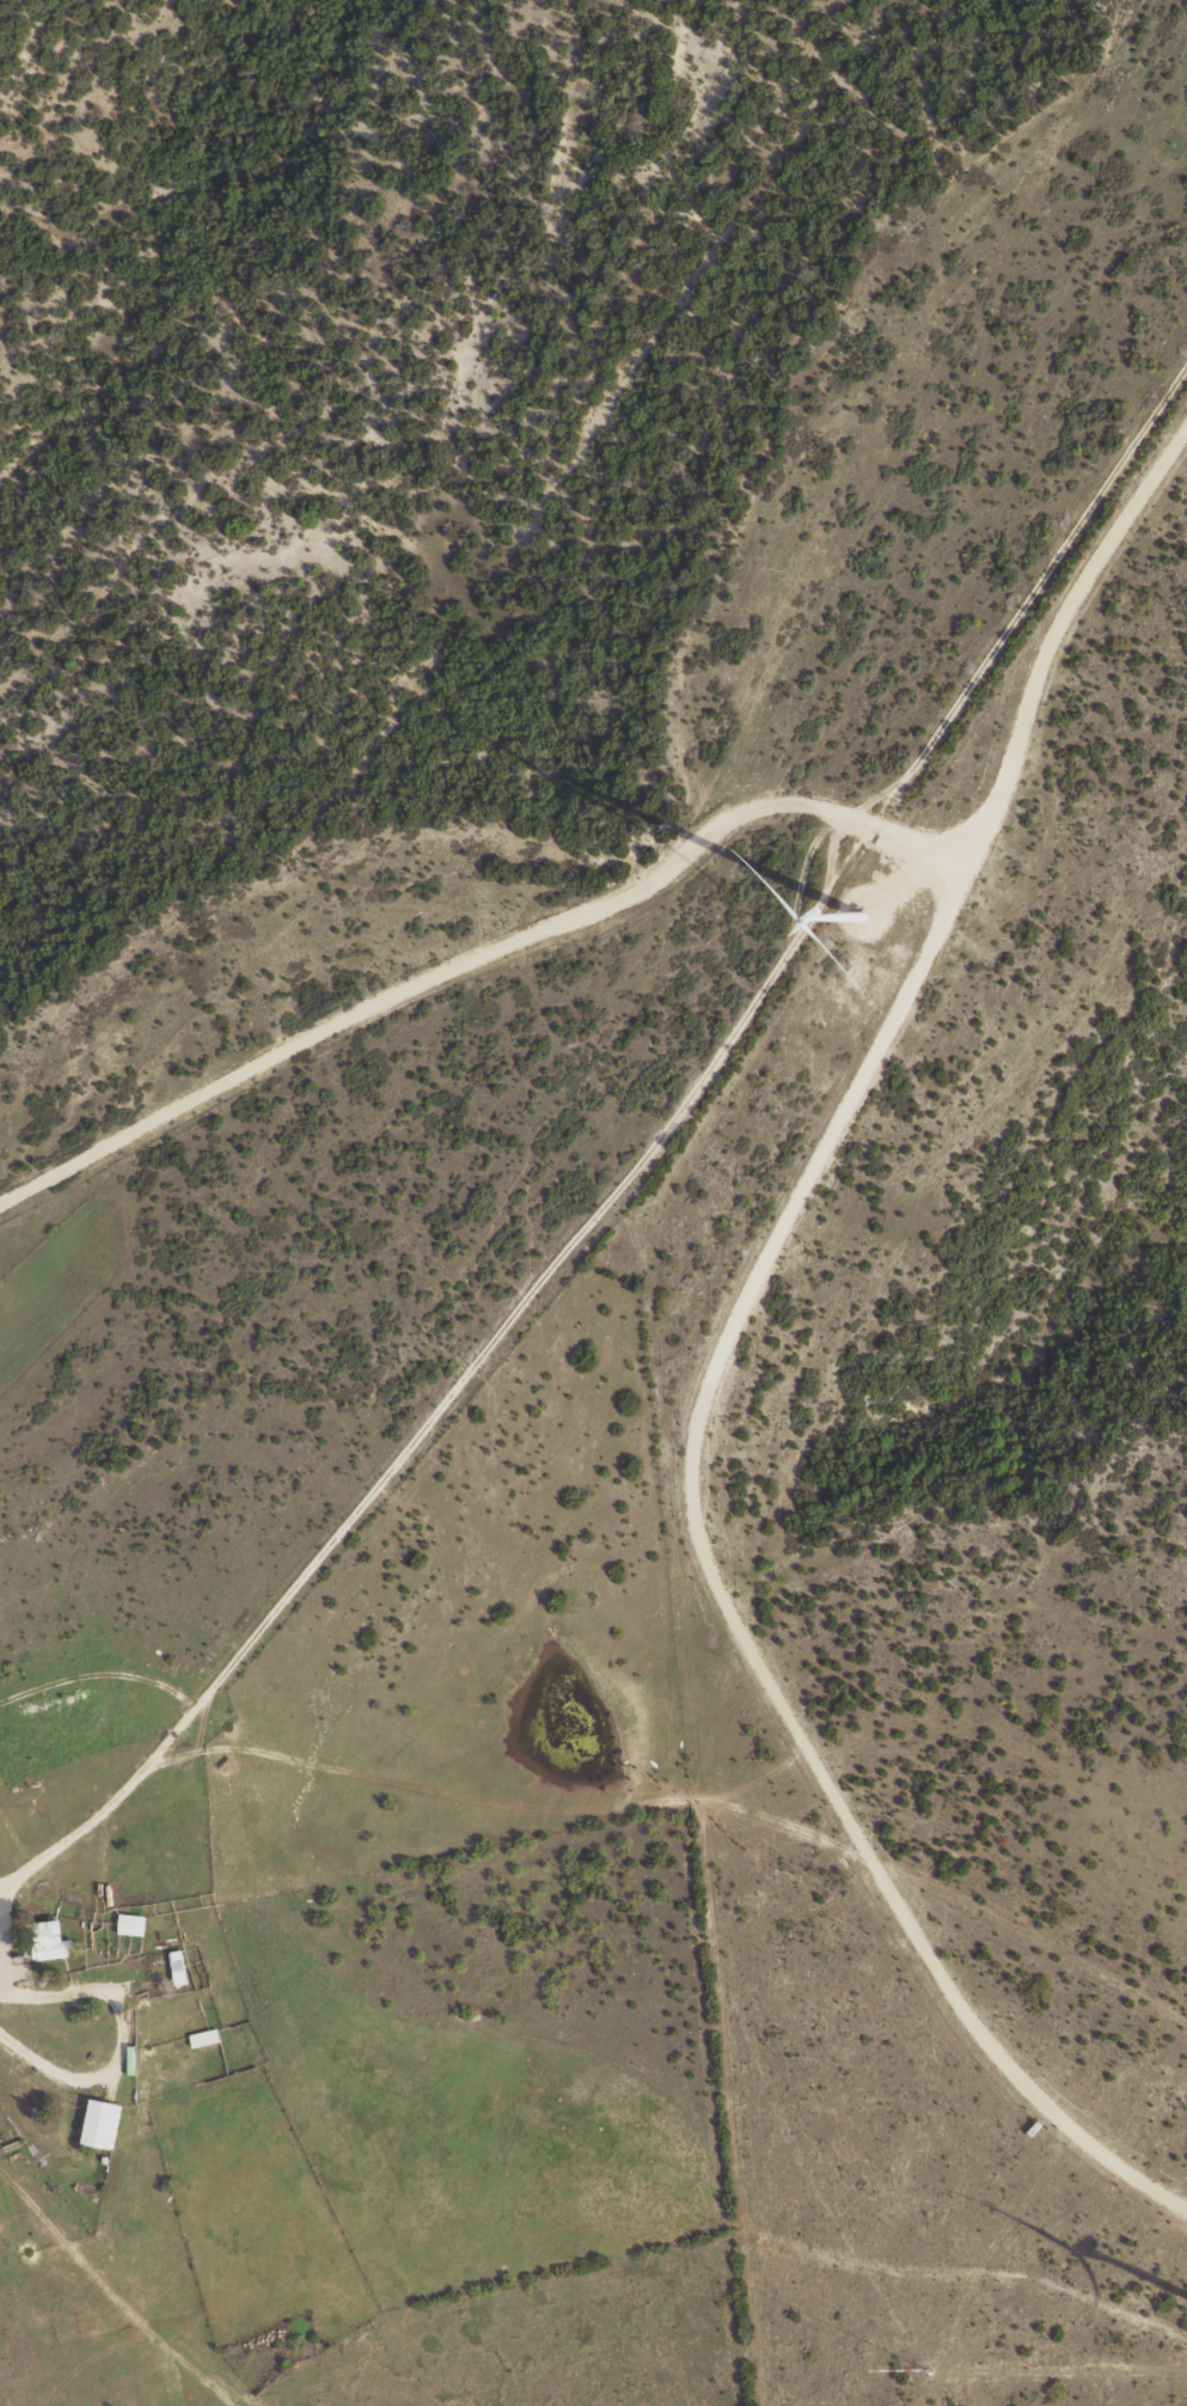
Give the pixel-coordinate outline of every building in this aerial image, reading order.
[(145,1915),(119,1914),(118,1935),(145,1935),(145,1915)] [(71,1956),(65,1919),(30,1924),(36,1961),(71,1956)] [(193,2048),(221,2041),(218,2028),(190,2035),(193,2048)] [(113,2149),(123,2104),(91,2098),(82,2143),(113,2149)]
